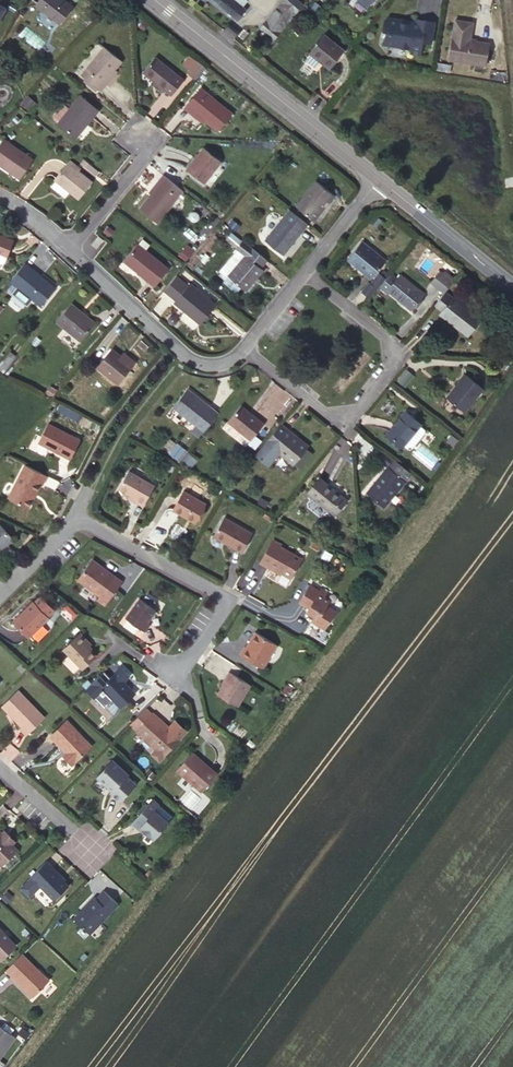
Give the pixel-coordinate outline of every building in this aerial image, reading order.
[(36,5),(59,23),(72,7),(64,0),(40,0),(36,5)] [(217,4),(218,3),(235,18),(243,7),(241,6),(234,0),(212,0),(217,4)] [(304,4),(299,0),(284,0),(282,3),(295,15),(304,4)] [(281,32),(295,15),(282,3),(268,21),(281,32)] [(243,7),(235,18),(238,20),(246,10),(243,7)] [(149,22),(144,18),(138,25),(144,29),(149,22)] [(415,23),(387,19),(384,21),(382,32),(386,32),(388,35),(386,46),(410,50),(410,54),(419,56),(421,43),(422,39),(431,41),(433,23),(416,20),(415,23)] [(261,29),(274,41),(281,32),(268,21),(261,29)] [(472,24),(454,21),(448,61),(485,67),(488,45),(469,42),(472,24)] [(310,53),(311,54),(320,61),(329,69),(344,50),(324,34),(310,53)] [(99,89),(114,69),(121,60),(104,46),(81,75),(99,89)] [(320,61),(311,54),(305,60),(315,68),(320,61)] [(143,72),(155,81),(166,90),(172,95),(184,81),(154,57),(143,72)] [(206,68),(197,61),(188,72),(197,79),(206,68)] [(117,71),(114,69),(99,89),(101,91),(117,71)] [(166,90),(155,81),(152,84),(164,93),(166,90)] [(200,89),(186,105),(205,120),(218,130),(232,113),(200,89)] [(98,110),(80,96),(70,109),(58,123),(74,136),(85,123),(86,124),(98,110)] [(28,98),(21,105),(27,110),(33,103),(28,98)] [(54,119),(58,123),(70,109),(65,105),(62,105),(53,115),(54,119)] [(205,120),(186,105),(184,109),(202,124),(205,120)] [(4,140),(0,145),(0,165),(19,178),(32,159),(4,140)] [(220,161),(203,148),(187,169),(204,182),(220,161)] [(98,171),(83,160),(81,163),(95,175),(98,171)] [(91,182),(68,163),(55,179),(56,180),(70,191),(78,197),(78,198),(91,182)] [(166,177),(162,174),(148,192),(151,195),(166,177)] [(157,223),(183,191),(166,177),(151,195),(140,209),(157,223)] [(70,191),(56,180),(51,186),(65,197),(68,194),(70,191)] [(334,195),(316,180),(296,206),(313,220),(334,195)] [(78,197),(70,191),(68,194),(76,200),(78,197)] [(283,254),(307,224),(290,210),(265,240),(283,254)] [(189,215),(189,217),(190,220),(192,222),(194,222),(197,221),(199,219),(199,217),(199,214),(197,212),(194,212),(191,213),(189,215)] [(377,216),(372,222),(376,226),(382,220),(377,216)] [(0,235),(0,262),(1,263),(4,261),(12,240),(0,235)] [(96,248),(103,240),(98,236),(91,244),(96,248)] [(143,239),(139,244),(146,250),(151,245),(143,239)] [(235,248),(238,250),(245,242),(242,240),(235,248)] [(386,260),(362,241),(347,259),(371,279),(386,260)] [(261,267),(267,260),(251,247),(245,242),(238,250),(245,256),(228,276),(245,290),(263,269),(261,267)] [(146,250),(139,244),(138,243),(124,261),(155,286),(169,269),(146,250)] [(192,254),(185,248),(180,255),(186,260),(192,254)] [(55,289),(25,263),(10,281),(41,306),(55,289)] [(453,280),(439,270),(430,282),(444,293),(453,280)] [(397,277),(391,272),(386,278),(379,287),(387,292),(388,290),(411,308),(423,294),(399,275),(397,277)] [(362,291),(370,298),(379,287),(386,278),(385,277),(382,275),(381,274),(370,283),(369,282),(362,291)] [(176,275),(164,290),(176,300),(189,284),(176,275)] [(189,284),(176,300),(174,302),(201,324),(216,304),(190,283),(189,284)] [(445,292),(435,305),(442,311),(457,323),(455,326),(468,336),(482,318),(454,296),(452,298),(445,292)] [(94,323),(71,304),(56,322),(80,341),(94,323)] [(457,323),(442,311),(439,314),(455,326),(457,323)] [(117,383),(131,365),(120,355),(112,349),(97,367),(117,383)] [(120,355),(131,365),(134,362),(123,352),(120,355)] [(406,370),(397,380),(404,386),(413,375),(406,370)] [(482,388),(464,373),(457,382),(458,383),(446,398),(464,411),(482,388)] [(204,432),(219,413),(187,388),(173,407),(204,432)] [(61,403),(57,410),(74,421),(78,414),(61,403)] [(264,424),(241,406),(228,421),(251,440),(264,424)] [(403,445),(420,425),(421,424),(406,412),(387,434),(402,447),(403,445)] [(80,440),(48,424),(38,442),(71,459),(80,440)] [(296,436),(281,424),(265,443),(294,465),(308,449),(294,438),(296,436)] [(424,428),(420,425),(403,445),(407,449),(412,448),(424,433),(424,428)] [(309,447),(296,436),(294,438),(308,449),(309,447)] [(177,444),(169,454),(176,459),(184,449),(177,444)] [(381,450),(376,457),(386,465),(392,458),(381,450)] [(405,481),(412,473),(394,458),(387,466),(405,481)] [(42,485),(47,476),(25,464),(8,497),(29,507),(41,484),(42,485)] [(384,507),(405,481),(387,466),(365,492),(384,507)] [(137,498),(135,501),(143,506),(155,485),(129,471),(119,488),(130,495),(137,498)] [(333,513),(345,499),(320,478),(308,493),(333,513)] [(173,510),(194,522),(205,504),(183,491),(173,510)] [(348,501),(345,499),(333,513),(336,515),(348,501)] [(224,517),(213,536),(242,552),(252,533),(224,517)] [(14,539),(0,524),(0,552),(14,539)] [(382,542),(377,538),(372,544),(377,548),(382,542)] [(302,559),(280,547),(281,545),(273,540),(260,563),(268,568),(269,566),(291,578),(302,559)] [(121,581),(92,559),(77,580),(100,596),(98,599),(104,604),(121,581)] [(312,609),(310,613),(316,616),(313,621),(326,628),(337,611),(328,606),(331,601),(325,597),(328,593),(322,589),(320,591),(310,585),(300,602),(310,608),(312,609)] [(13,621),(29,636),(48,617),(47,616),(54,610),(39,596),(33,602),(32,602),(13,621)] [(139,598),(126,617),(145,631),(150,624),(147,622),(156,610),(139,598)] [(241,654),(264,667),(277,643),(256,631),(246,646),(245,646),(241,654)] [(92,648),(90,646),(86,642),(88,640),(80,633),(64,649),(83,669),(96,656),(90,650),(92,648)] [(122,667),(116,673),(124,681),(130,675),(122,667)] [(251,684),(229,670),(224,677),(226,679),(218,692),(237,705),(251,684)] [(116,673),(115,672),(110,677),(104,671),(86,688),(95,697),(95,696),(105,706),(113,699),(121,707),(136,693),(124,681),(116,673)] [(45,717),(18,690),(2,706),(21,725),(19,728),(26,735),(45,717)] [(131,723),(138,730),(152,713),(146,708),(131,723)] [(180,738),(159,720),(160,719),(153,712),(152,713),(138,730),(136,730),(156,749),(151,753),(160,761),(180,738)] [(91,746),(67,720),(50,736),(66,753),(64,755),(72,764),(91,746)] [(217,773),(191,752),(176,771),(201,792),(217,773)] [(114,788),(112,790),(111,792),(120,801),(135,784),(126,776),(128,774),(112,760),(97,776),(107,785),(110,785),(114,788)] [(149,769),(146,773),(152,779),(156,775),(149,769)] [(141,827),(147,832),(155,839),(169,822),(155,810),(149,816),(143,810),(132,822),(139,828),(141,827)] [(8,834),(5,837),(2,833),(0,831),(0,864),(2,866),(18,850),(12,844),(15,841),(8,834)] [(60,873),(47,860),(31,875),(32,876),(21,887),(30,895),(40,884),(54,899),(69,885),(59,875),(60,873)] [(118,904),(104,890),(97,898),(95,896),(74,918),(90,933),(118,904)] [(16,945),(0,929),(0,958),(2,959),(16,945)] [(22,954),(6,970),(33,996),(49,980),(22,954)] [(0,1026),(0,1058),(15,1037),(0,1026)]
